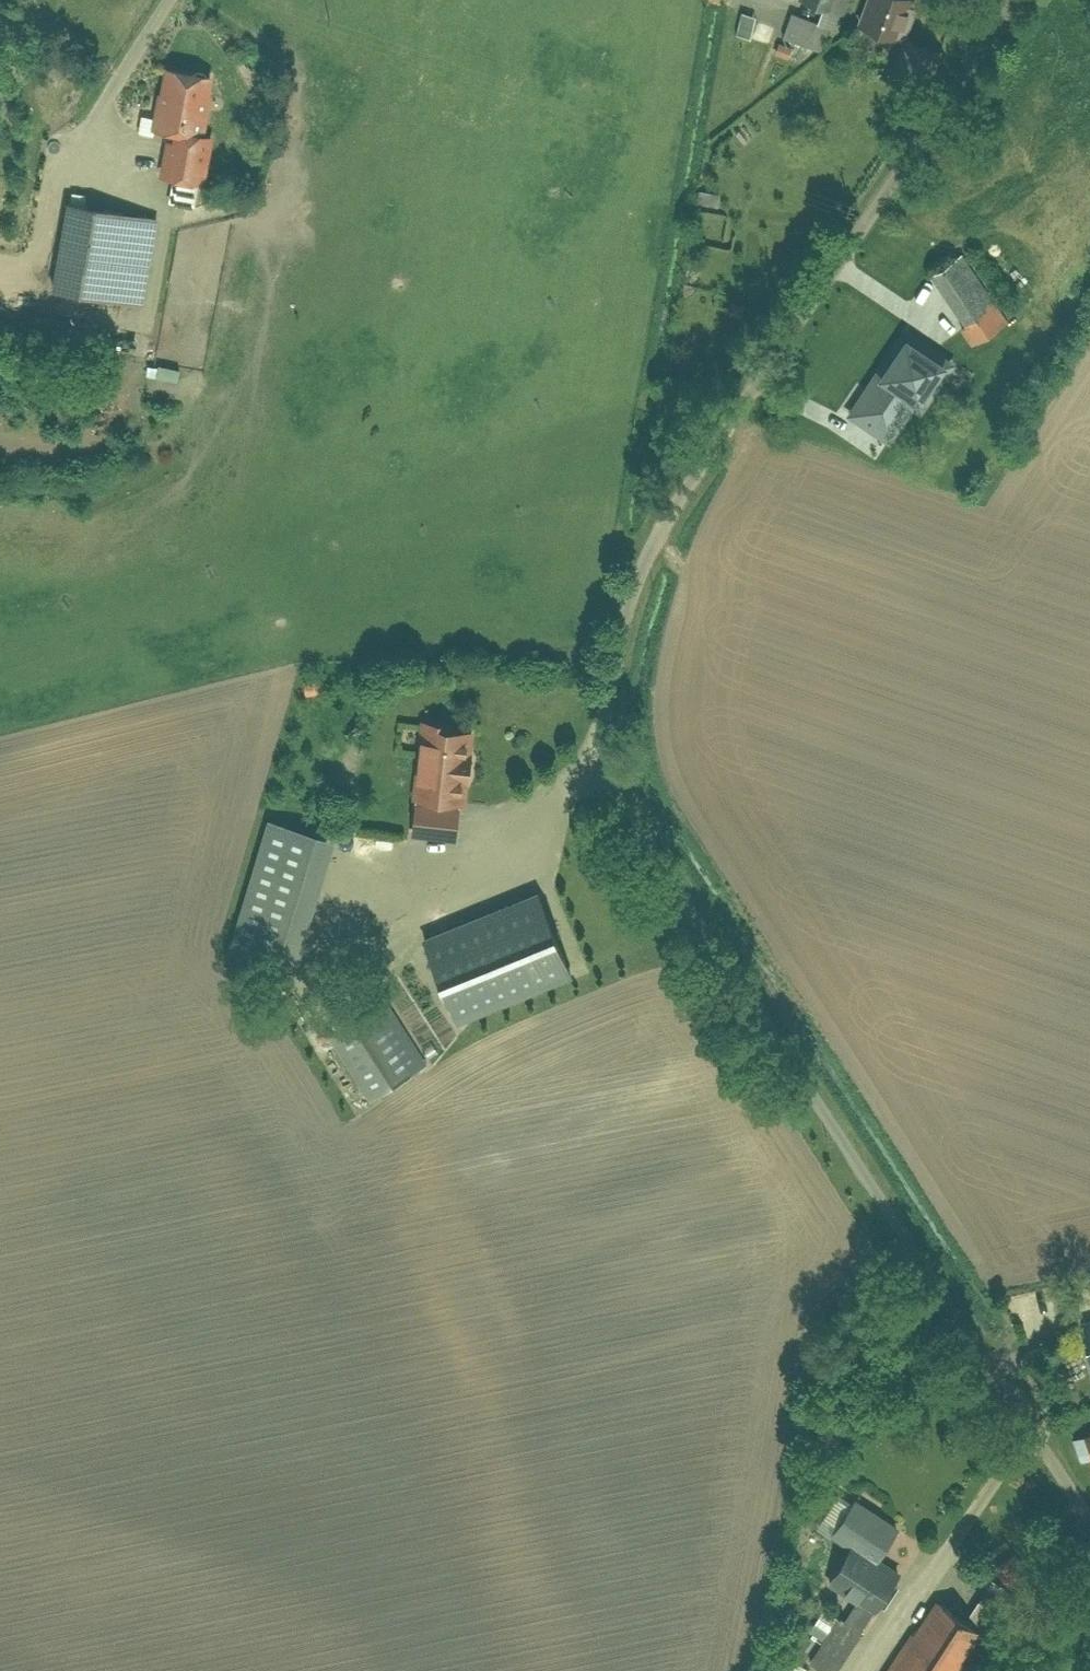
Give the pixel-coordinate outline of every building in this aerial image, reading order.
[(862,20),(898,32),(909,0),(869,0),(862,20)] [(748,17),(741,37),(769,46),(775,26),(748,17)] [(830,27),(792,17),(786,40),(823,51),(830,27)] [(908,43),(898,76),(929,85),(938,52),(908,43)] [(222,134),(195,128),(209,66),(168,57),(154,119),(181,125),(172,164),(213,173),(222,134)] [(60,196),(47,271),(134,286),(147,211),(60,196)] [(957,252),(925,274),(979,352),(1011,330),(957,252)] [(851,413),(889,439),(913,403),(922,409),(953,364),(906,332),(851,413)] [(425,726),(416,835),(460,839),(463,806),(469,806),(476,731),(425,726)] [(576,880),(426,941),(457,1015),(606,954),(576,880)] [(425,997),(408,970),(316,1028),(362,1100),(413,1068),(384,1023),(425,997)] [(888,1576),(868,1563),(887,1534),(844,1505),(820,1541),(841,1555),(824,1581),(845,1595),(803,1659),(821,1670),(825,1670),(888,1576)] [(930,1592),(879,1670),(955,1670),(984,1627),(930,1592)]
